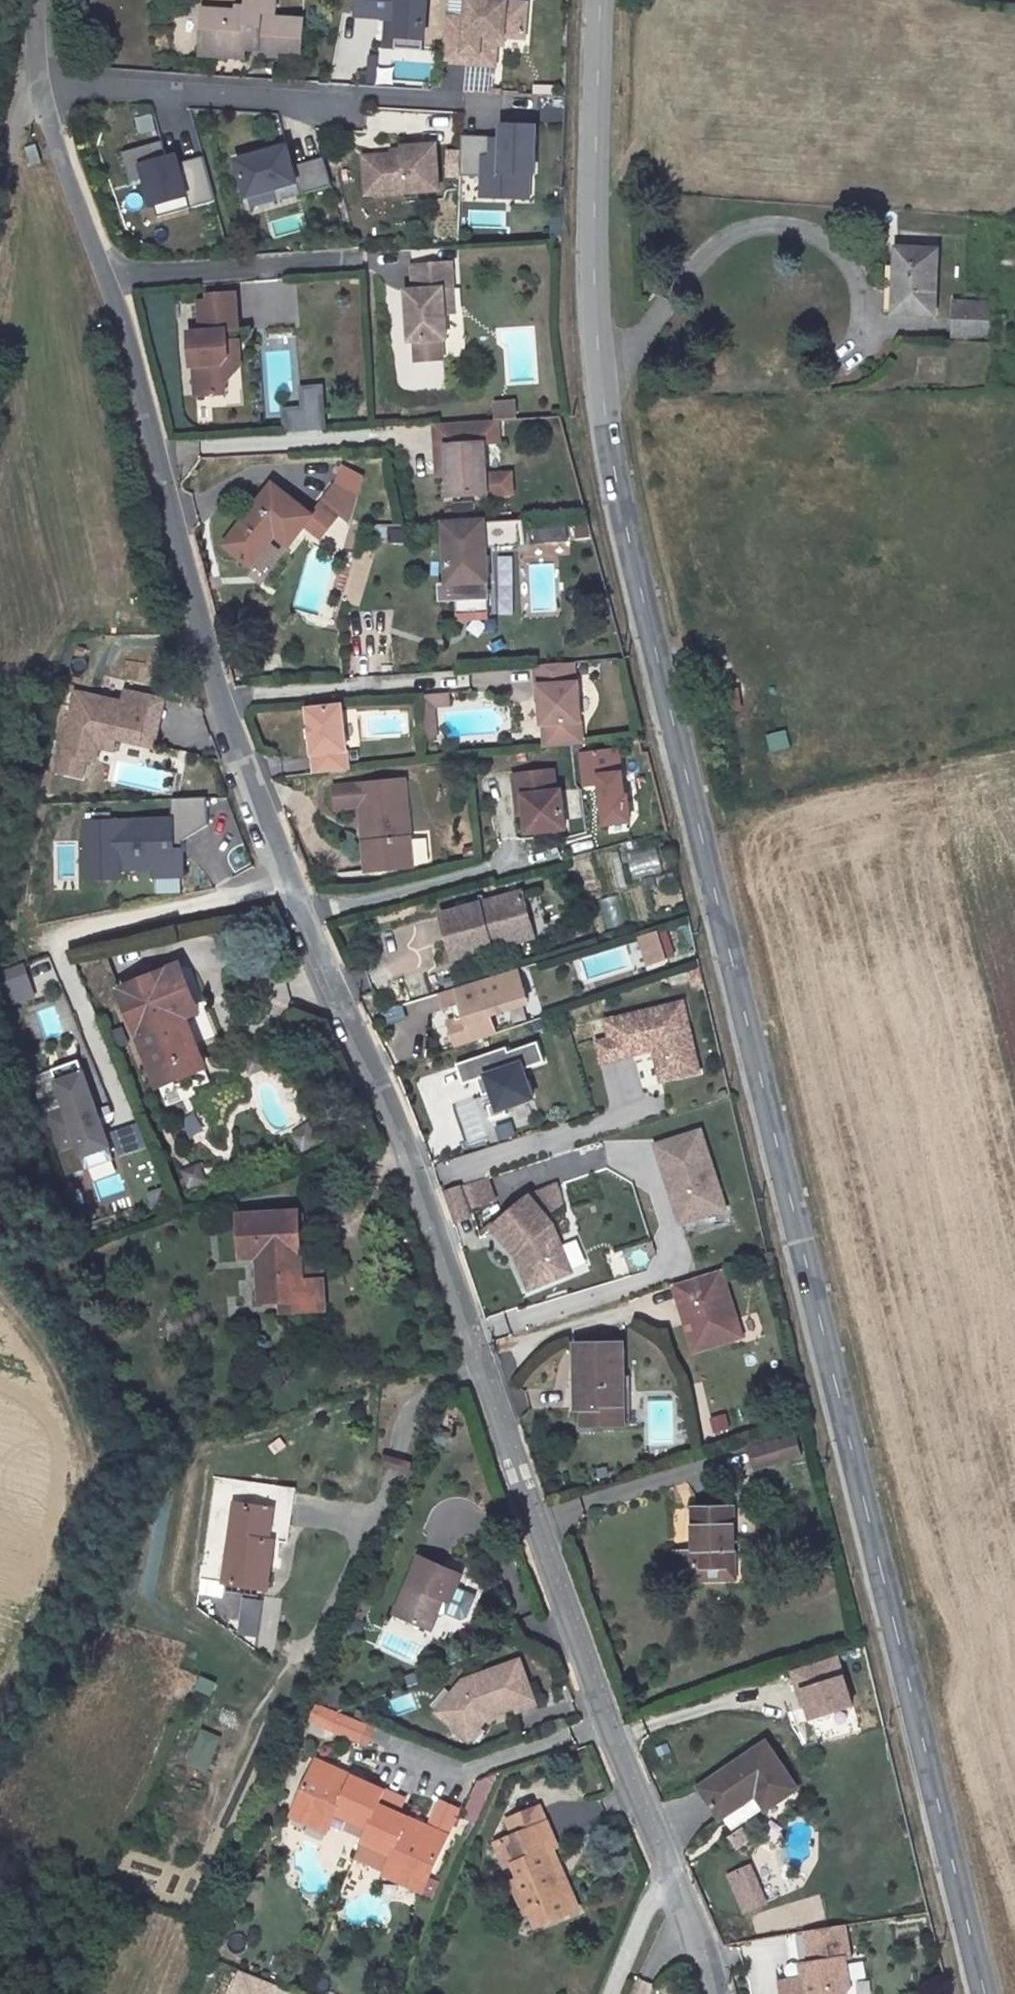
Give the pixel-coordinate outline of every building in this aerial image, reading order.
[(201,56),(247,59),(247,51),(259,52),(259,56),(282,57),(281,53),(306,55),(307,22),(286,20),(262,19),(261,12),(282,12),(283,0),(248,0),(246,17),(217,15),(217,10),(205,10),(201,56)] [(430,0),(363,0),(362,17),(392,18),(391,48),(428,49),(430,0)] [(533,5),(473,0),(472,19),(452,18),(449,63),(501,67),(502,46),(503,37),(511,38),(530,40),(533,5)] [(511,38),(503,37),(502,46),(510,47),(511,38)] [(373,129),(454,131),(454,115),(373,113),(373,129)] [(539,201),(543,132),(503,129),(502,143),(472,141),(470,174),(489,175),(487,198),(539,201)] [(167,141),(127,154),(132,171),(146,166),(150,179),(159,206),(193,195),(197,206),(222,199),(209,154),(180,163),(178,156),(172,158),(167,141)] [(302,189),(288,143),(239,157),(253,204),(302,189)] [(411,153),(373,155),(375,193),(448,189),(445,144),(411,146),(411,153)] [(146,166),(132,171),(136,183),(150,179),(146,166)] [(193,195),(159,206),(163,218),(197,206),(193,195)] [(934,310),(941,245),(902,241),(896,306),(934,310)] [(1008,249),(1007,268),(1014,268),(1014,249),(1008,249)] [(453,262),(413,265),(415,289),(407,289),(410,340),(414,340),(415,360),(442,358),(441,338),(445,338),(443,312),(442,287),(455,287),(453,262)] [(455,287),(442,287),(443,312),(456,312),(455,287)] [(215,299),(205,299),(206,329),(193,330),(195,364),(198,363),(199,393),(229,392),(227,362),(234,356),(232,329),(243,329),(242,291),(214,293),(215,299)] [(992,298),(954,295),(950,333),(988,336),(992,298)] [(305,407),(284,408),(286,431),(324,429),(322,386),(304,387),(305,407)] [(513,406),(492,406),(493,423),(498,422),(513,422),(513,406)] [(493,423),(431,426),(433,465),(443,464),(444,479),(445,500),(486,498),(508,497),(507,478),(485,479),(484,447),(499,446),(498,422),(493,423)] [(264,437),(205,440),(206,453),(264,450),(264,437)] [(443,464),(433,465),(433,479),(444,479),(443,464)] [(313,518),(271,485),(225,546),(249,566),(275,536),(289,547),(305,528),(313,518)] [(338,520),(323,507),(313,518),(305,528),(321,541),(338,520)] [(441,524),(443,582),(452,582),(453,613),(486,613),(485,552),(524,551),(523,520),(441,524)] [(538,690),(540,726),(543,725),(545,747),(586,742),(581,687),(578,687),(577,667),(536,669),(532,670),(533,690),(538,690)] [(479,687),(509,686),(508,674),(479,675),(479,687)] [(157,736),(154,688),(114,691),(114,703),(66,705),(70,785),(94,784),(93,766),(103,765),(103,751),(118,750),(118,738),(157,736)] [(412,699),(415,744),(429,743),(426,711),(449,710),(448,696),(412,699)] [(303,714),(311,776),(345,772),(337,711),(303,714)] [(587,788),(592,830),(626,826),(617,748),(574,753),(578,789),(587,788)] [(512,798),(518,840),(556,834),(551,793),(546,793),(543,772),(501,779),(503,799),(512,798)] [(358,844),(364,882),(409,876),(405,846),(399,847),(395,819),(401,818),(396,788),(351,795),(357,831),(362,831),(364,843),(358,844)] [(183,877),(182,851),(173,852),(173,843),(182,842),(206,826),(205,798),(170,800),(171,820),(84,824),(87,882),(120,880),(120,871),(154,870),(154,879),(183,877)] [(182,851),(182,842),(173,843),(173,852),(182,851)] [(654,845),(623,855),(631,881),(662,872),(654,845)] [(521,895),(439,916),(450,961),(490,951),(487,941),(529,931),(521,895)] [(609,927),(622,925),(617,896),(604,899),(609,927)] [(532,940),(529,931),(487,941),(490,951),(532,940)] [(652,932),(633,938),(643,967),(662,961),(652,932)] [(101,953),(69,959),(90,1015),(113,1006),(107,989),(113,986),(101,953)] [(0,973),(0,990),(0,991),(29,982),(25,966),(0,973)] [(174,970),(115,994),(154,1091),(181,1080),(208,1071),(189,1012),(174,970)] [(494,977),(415,1001),(420,1019),(436,1014),(440,1027),(423,1032),(432,1058),(472,1045),(466,1026),(485,1020),(482,1010),(502,1004),(494,977)] [(502,1004),(482,1010),(485,1020),(505,1013),(502,1004)] [(688,1004),(604,1021),(608,1036),(597,1039),(601,1065),(651,1055),(655,1083),(705,1072),(688,1004)] [(549,1049),(538,1028),(462,1058),(482,1112),(551,1081),(538,1052),(549,1049)] [(57,1104),(35,1111),(40,1129),(89,1113),(74,1061),(46,1069),(57,1104)] [(89,1113),(40,1129),(45,1147),(67,1140),(73,1159),(100,1151),(89,1113)] [(702,1129),(654,1142),(680,1224),(730,1213),(702,1129)] [(75,1166),(102,1158),(100,1151),(73,1159),(75,1166)] [(482,1176),(482,1165),(459,1165),(459,1176),(482,1176)] [(486,1177),(467,1185),(476,1209),(495,1202),(486,1177)] [(456,1185),(437,1193),(450,1225),(469,1218),(456,1185)] [(527,1196),(490,1227),(513,1256),(527,1291),(570,1273),(550,1225),(527,1196)] [(250,1268),(252,1313),(272,1312),(272,1325),(297,1325),(296,1311),(317,1310),(316,1275),(295,1277),(293,1226),(236,1227),(236,1268),(250,1268)] [(645,1243),(607,1254),(614,1277),(652,1265),(645,1243)] [(680,1287),(701,1357),(739,1345),(732,1322),(743,1319),(729,1273),(680,1287)] [(317,1310),(296,1311),(297,1325),(317,1324),(317,1310)] [(484,1322),(489,1337),(505,1332),(500,1317),(484,1322)] [(732,1322),(739,1345),(750,1342),(743,1319),(732,1322)] [(620,1346),(574,1346),(575,1411),(589,1411),(589,1428),(627,1428),(627,1393),(620,1393),(620,1346)] [(714,1438),(729,1433),(722,1413),(707,1418),(714,1438)] [(755,1470),(805,1458),(799,1436),(750,1448),(755,1470)] [(232,1477),(217,1581),(259,1587),(266,1539),(282,1542),(289,1485),(275,1484),(232,1477)] [(737,1570),(735,1511),(694,1511),(695,1560),(683,1560),(682,1584),(698,1586),(699,1571),(737,1570)] [(424,1551),(398,1608),(431,1623),(442,1597),(453,1602),(467,1571),(424,1551)] [(741,1571),(737,1570),(699,1571),(698,1586),(739,1585),(741,1571)] [(197,1582),(195,1595),(218,1598),(220,1584),(197,1582)] [(441,1628),(453,1602),(442,1597),(431,1623),(441,1628)] [(252,1640),(260,1602),(237,1598),(230,1635),(252,1640)] [(841,1657),(791,1673),(808,1725),(857,1709),(841,1657)] [(533,1703),(521,1661),(461,1679),(434,1713),(471,1741),(491,1715),(533,1703)] [(192,1677),(188,1691),(205,1697),(210,1683),(192,1677)] [(307,1721),(328,1730),(334,1718),(312,1709),(307,1721)] [(328,1730),(359,1744),(364,1731),(334,1718),(328,1730)] [(767,1745),(702,1790),(724,1820),(758,1798),(768,1813),(800,1792),(767,1745)] [(220,1758),(199,1747),(179,1784),(200,1795),(220,1758)] [(333,1826),(363,1838),(373,1812),(379,1801),(313,1774),(298,1811),(333,1826)] [(481,1789),(477,1798),(488,1802),(495,1784),(481,1789)] [(477,1798),(470,1814),(482,1819),(488,1802),(477,1798)] [(373,1812),(397,1823),(402,1810),(379,1801),(373,1812)] [(547,1808),(505,1825),(520,1863),(516,1865),(527,1896),(534,1894),(542,1917),(578,1905),(572,1886),(568,1887),(548,1837),(558,1833),(547,1808)] [(333,1826),(298,1811),(289,1832),(324,1847),(333,1826)] [(443,1843),(453,1820),(434,1811),(424,1834),(443,1843)] [(391,1863),(427,1879),(443,1843),(424,1834),(397,1823),(373,1812),(363,1838),(359,1848),(391,1863)] [(744,1830),(731,1839),(739,1851),(752,1841),(744,1830)] [(384,1880),(420,1896),(427,1879),(391,1863),(384,1880)] [(725,1875),(743,1916),(769,1905),(751,1865),(725,1875)] [(809,1967),(811,1981),(795,1983),(771,1987),(772,1993),(846,1993),(848,1991),(842,1961),(849,1960),(844,1929),(803,1936),(809,1967)] [(847,1978),(863,1977),(861,1960),(846,1961),(847,1978)] [(809,1967),(793,1971),(795,1983),(811,1981),(809,1967)] [(245,1973),(236,1993),(277,1993),(280,1987),(245,1973)]
